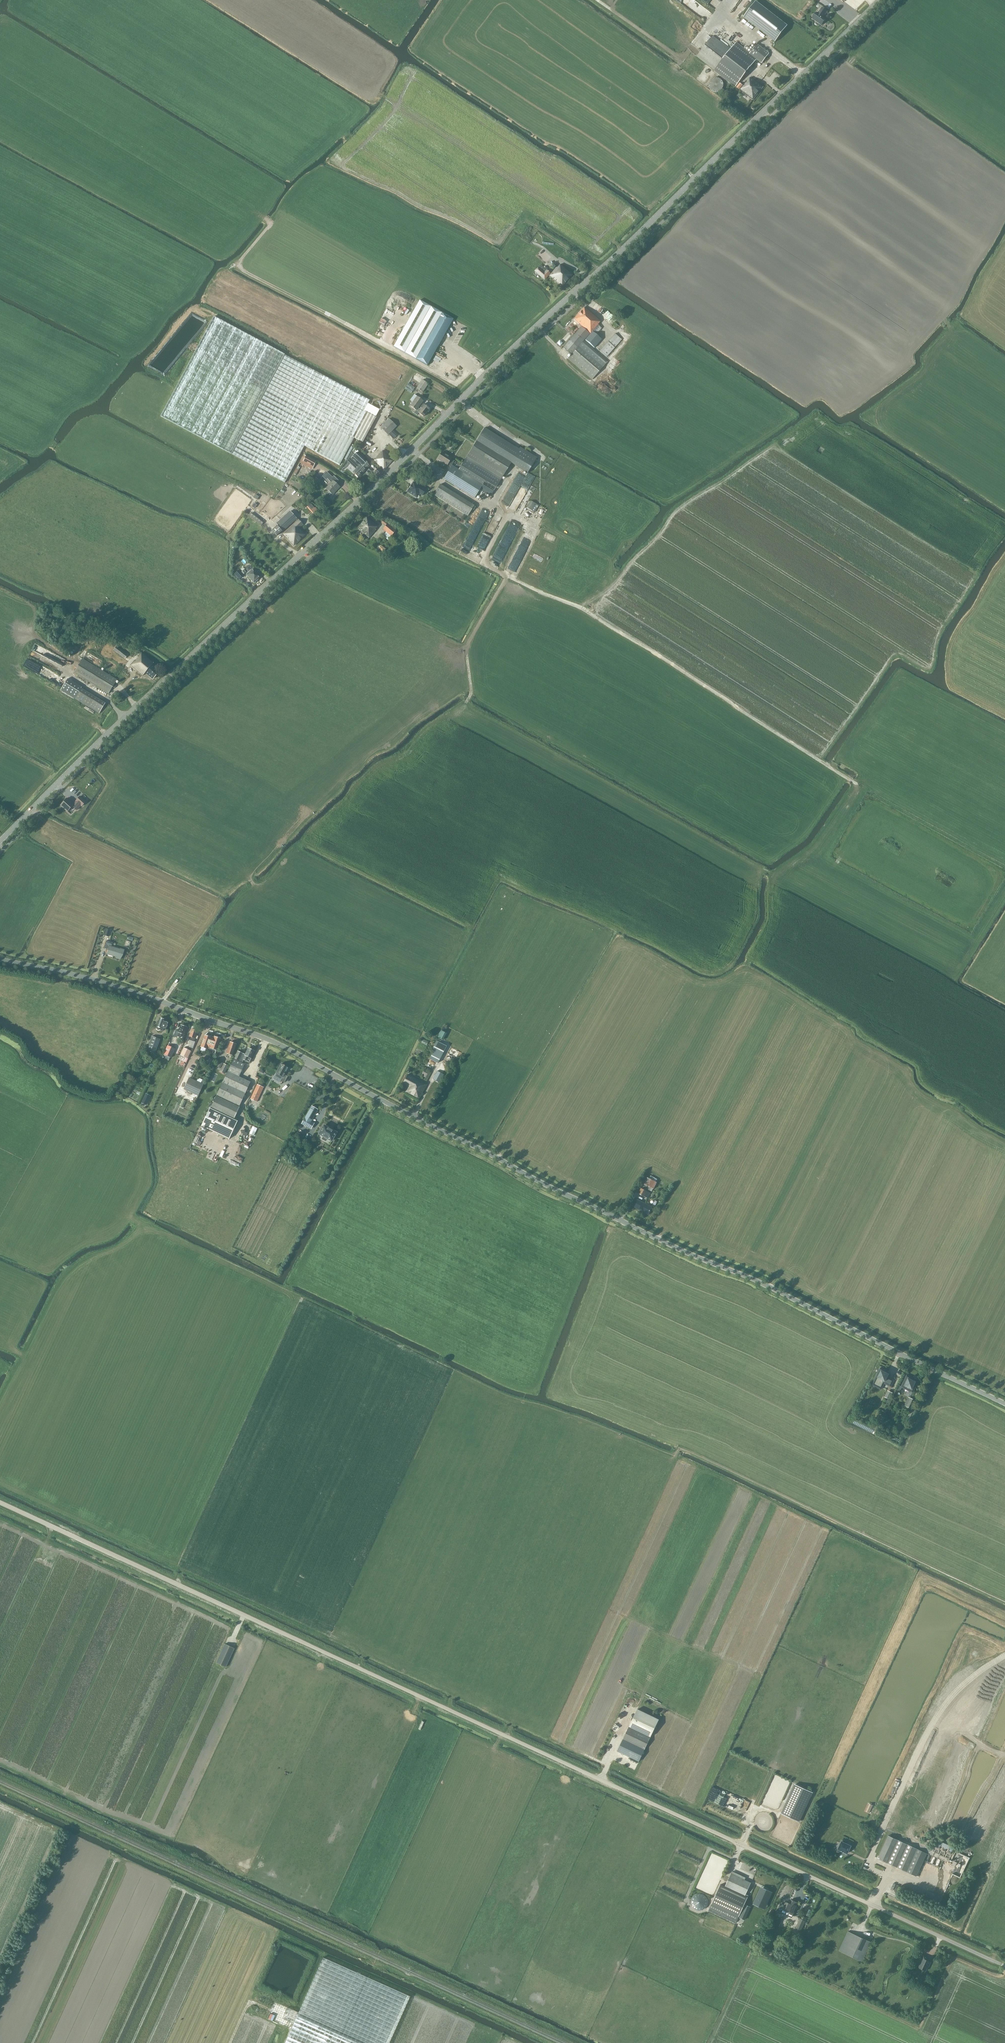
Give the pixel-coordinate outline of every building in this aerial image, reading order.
[(864,2),(861,0),(851,9),(854,12),(864,2)] [(750,7),(742,18),(770,39),(774,42),(786,26),(754,2),(750,7)] [(740,15),(742,13),(733,7),(729,13),(739,20),(741,16),(740,15)] [(822,25),(826,19),(824,17),(828,11),(822,8),(818,13),(817,12),(812,19),(822,25)] [(713,36),(697,56),(736,87),(745,75),(757,59),(762,63),(769,54),(757,44),(750,54),(736,43),(734,45),(732,48),(730,50),(713,36)] [(717,78),(715,78),(713,79),(712,80),(710,81),(710,83),(709,84),(709,86),(709,87),(710,88),(711,90),(712,91),(713,91),(714,92),(715,92),(717,92),(719,92),(720,91),(721,90),(722,89),(723,88),(723,87),(723,86),(723,85),(723,84),(723,83),(722,80),(721,79),(720,79),(718,78),(717,78)] [(747,81),(740,90),(753,100),(763,87),(750,78),(747,81)] [(557,267),(549,276),(555,281),(562,287),(572,275),(561,265),(558,268),(557,267)] [(537,269),(535,271),(538,274),(545,280),(550,274),(547,270),(544,273),(538,268),(537,269)] [(420,300),(394,346),(416,359),(427,365),(453,319),(442,313),(420,300)] [(563,348),(567,351),(571,355),(568,359),(592,380),(606,363),(582,342),(590,334),(590,335),(585,340),(592,346),(600,338),(596,335),(602,328),(598,325),(601,321),(584,307),(574,319),(582,326),(563,348)] [(214,317),(161,416),(232,454),(285,483),(305,446),(339,464),(340,465),(354,438),(363,443),(376,418),(375,417),(379,410),(368,404),(370,401),(285,355),(214,317)] [(600,351),(607,357),(622,340),(615,334),(600,351)] [(417,388),(420,390),(423,392),(429,384),(423,380),(417,388)] [(411,393),(415,388),(408,384),(405,389),(411,393)] [(410,400),(413,402),(410,406),(416,410),(414,413),(417,415),(419,413),(423,417),(429,409),(423,404),(420,408),(421,408),(420,409),(418,408),(424,401),(414,394),(410,400)] [(380,428),(384,431),(388,435),(389,434),(394,439),(398,435),(393,430),(397,426),(389,419),(380,428)] [(451,467),(444,479),(474,498),(479,491),(479,490),(490,497),(502,478),(511,463),(521,468),(526,472),(528,473),(537,457),(521,447),(519,450),(484,429),(459,470),(452,465),(451,466),(451,467)] [(347,460),(354,448),(351,447),(344,459),(347,460)] [(377,458),(375,460),(384,470),(393,460),(383,451),(376,457),(377,458)] [(440,456),(438,459),(447,465),(448,464),(451,466),(452,465),(455,461),(451,459),(452,458),(442,452),(440,456)] [(352,453),(347,460),(356,469),(353,472),(358,477),(369,465),(357,453),(356,453),(354,455),(352,453)] [(304,455),(300,463),(312,470),(316,461),(306,456),(304,455)] [(512,498),(524,475),(517,472),(502,501),(505,503),(509,496),(512,498)] [(332,482),(326,488),(333,495),(340,487),(336,483),(339,480),(334,476),(330,480),(332,482)] [(420,494),(422,496),(426,490),(413,482),(407,492),(417,498),(420,494)] [(468,516),(474,506),(440,484),(434,495),(468,516)] [(530,501),(526,508),(532,511),(536,504),(530,501)] [(307,507),(313,514),(317,509),(315,507),(315,508),(311,503),(307,507)] [(295,522),(282,534),(294,546),(306,534),(300,528),(303,525),(298,519),(297,519),(290,511),(276,524),(283,532),(294,521),(295,522)] [(252,512),(249,516),(261,525),(264,522),(252,512)] [(375,529),(378,526),(367,517),(357,528),(369,538),(376,530),(375,529)] [(383,521),(382,523),(384,525),(385,525),(386,526),(383,529),(386,532),(392,536),(396,530),(384,520),(383,521)] [(487,530),(488,530),(475,551),(479,554),(492,534),(496,527),(491,524),(487,530)] [(313,535),(316,532),(309,525),(307,528),(313,535)] [(272,531),(277,536),(282,532),(277,526),(272,531)] [(473,531),(467,539),(472,542),(478,534),(473,531)] [(244,570),(242,571),(244,574),(246,572),(247,572),(251,568),(249,565),(244,570)] [(253,569),(246,575),(250,579),(254,583),(262,577),(261,576),(258,572),(256,570),(255,569),(254,568),(253,569)] [(239,579),(244,575),(243,575),(241,572),(239,570),(234,574),(239,579)] [(113,651),(119,655),(120,653),(126,657),(128,655),(117,646),(113,651)] [(145,673),(152,680),(160,671),(152,665),(154,664),(141,653),(131,666),(143,676),(145,673)] [(81,661),(78,666),(74,673),(108,694),(117,680),(94,665),(82,659),(81,661)] [(62,688),(61,690),(75,699),(99,714),(105,703),(81,688),(82,687),(68,679),(67,681),(62,688)] [(80,796),(76,801),(81,806),(82,806),(86,802),(80,796)] [(67,798),(61,805),(68,812),(73,806),(77,810),(81,806),(76,801),(73,804),(67,798)] [(104,948),(109,950),(107,954),(118,957),(118,958),(120,959),(123,955),(124,950),(120,949),(112,946),(113,943),(106,941),(104,948)] [(163,1031),(163,1028),(166,1030),(169,1022),(164,1020),(164,1019),(163,1018),(161,1017),(161,1018),(160,1017),(156,1028),(163,1031)] [(175,1031),(173,1036),(176,1037),(177,1037),(180,1039),(183,1040),(185,1035),(187,1027),(186,1027),(187,1026),(184,1025),(184,1026),(181,1025),(179,1032),(178,1031),(175,1031)] [(190,1037),(189,1040),(194,1042),(198,1031),(191,1029),(189,1037),(190,1037)] [(445,1033),(441,1031),(437,1038),(443,1040),(446,1033),(445,1033)] [(205,1035),(201,1047),(202,1047),(207,1049),(208,1046),(211,1047),(211,1048),(210,1052),(215,1054),(217,1050),(221,1039),(214,1037),(214,1039),(211,1038),(205,1035)] [(146,1050),(150,1051),(155,1053),(159,1039),(151,1036),(146,1050)] [(417,1047),(423,1049),(426,1041),(422,1039),(421,1042),(419,1042),(417,1047)] [(435,1050),(430,1059),(437,1064),(443,1054),(442,1053),(446,1045),(443,1044),(443,1043),(437,1040),(433,1049),(435,1050)] [(226,1053),(232,1055),(236,1044),(230,1042),(226,1053)] [(175,1049),(168,1045),(164,1054),(171,1058),(175,1049)] [(188,1059),(191,1051),(184,1048),(181,1055),(188,1059)] [(248,1049),(243,1060),(249,1063),(250,1063),(251,1059),(251,1058),(254,1051),(248,1049)] [(237,1051),(234,1059),(239,1061),(242,1054),(237,1051)] [(179,1059),(186,1063),(188,1059),(181,1055),(179,1059)] [(233,1119),(250,1082),(239,1077),(244,1065),(233,1059),(202,1127),(229,1139),(237,1121),(233,1119)] [(229,1065),(227,1065),(224,1064),(220,1072),(225,1074),(229,1065)] [(276,1074),(273,1079),(280,1082),(281,1081),(284,1083),(288,1077),(284,1075),(288,1068),(287,1068),(288,1066),(284,1064),(283,1065),(281,1064),(276,1073),(276,1074)] [(441,1083),(445,1075),(442,1073),(442,1074),(436,1071),(432,1079),(441,1083)] [(413,1077),(409,1075),(408,1075),(403,1084),(405,1086),(405,1087),(405,1088),(405,1089),(406,1089),(405,1092),(419,1099),(427,1084),(413,1078),(413,1077)] [(184,1089),(198,1096),(203,1085),(189,1078),(184,1089)] [(257,1084),(250,1099),(257,1102),(264,1087),(257,1084)] [(146,1094),(142,1103),(146,1105),(150,1096),(146,1094)] [(315,1112),(317,1109),(312,1106),(310,1109),(305,1118),(310,1121),(315,1112)] [(307,1125),(312,1128),(314,1124),(310,1122),(310,1121),(305,1118),(302,1123),(307,1125)] [(325,1126),(324,1126),(321,1130),(320,1129),(319,1132),(320,1133),(319,1134),(331,1141),(332,1140),(333,1141),(335,1137),(334,1137),(336,1132),(335,1132),(336,1131),(333,1130),(332,1130),(331,1130),(332,1129),(331,1129),(331,1130),(329,1129),(330,1128),(329,1127),(329,1128),(328,1128),(328,1127),(325,1125),(325,1126)] [(648,1177),(644,1184),(648,1186),(647,1189),(652,1191),(653,1189),(654,1189),(657,1182),(656,1182),(658,1179),(650,1175),(649,1178),(648,1177)] [(641,1188),(639,1193),(648,1198),(651,1192),(641,1188)] [(635,1198),(632,1206),(648,1214),(652,1207),(635,1198)] [(879,1375),(875,1383),(878,1385),(877,1388),(881,1389),(884,1383),(890,1386),(893,1380),(886,1377),(888,1374),(884,1372),(885,1370),(880,1368),(877,1374),(879,1375)] [(906,1389),(906,1388),(913,1392),(915,1387),(913,1387),(916,1382),(911,1380),(912,1378),(907,1375),(901,1387),(906,1389)] [(906,1406),(912,1409),(915,1401),(910,1398),(906,1406)] [(225,1644),(216,1663),(225,1667),(234,1648),(225,1644)] [(659,1719),(638,1709),(617,1751),(639,1761),(659,1719)] [(782,1812),(800,1820),(812,1793),(794,1785),(782,1812)] [(927,1853),(888,1836),(878,1858),(916,1876),(927,1853)] [(837,1848),(839,1848),(838,1849),(841,1851),(842,1851),(844,1852),(843,1852),(844,1852),(847,1853),(851,1846),(842,1842),(840,1845),(839,1844),(837,1848)] [(745,1896),(751,1883),(731,1873),(725,1887),(745,1896)] [(748,1897),(745,1896),(725,1887),(720,1885),(712,1904),(710,1908),(727,1915),(736,1920),(738,1916),(739,1916),(748,1897)] [(761,1888),(753,1904),(764,1909),(772,1893),(761,1888)] [(798,1903),(794,1901),(794,1902),(791,1901),(790,1903),(786,1902),(784,1906),(783,1905),(783,1906),(784,1906),(782,1909),(789,1912),(789,1914),(793,1915),(794,1914),(793,1914),(798,1903)] [(745,1905),(740,1918),(745,1920),(751,1907),(745,1905)] [(839,1951),(862,1961),(871,1942),(848,1931),(839,1951)] [(923,1955),(921,1961),(918,1967),(926,1971),(927,1967),(928,1967),(931,1962),(927,1961),(929,1958),(923,1955)] [(285,2042),(389,2042),(410,1996),(323,1957),(299,2012),(288,2007),(283,2018),(294,2023),(285,2042)]
